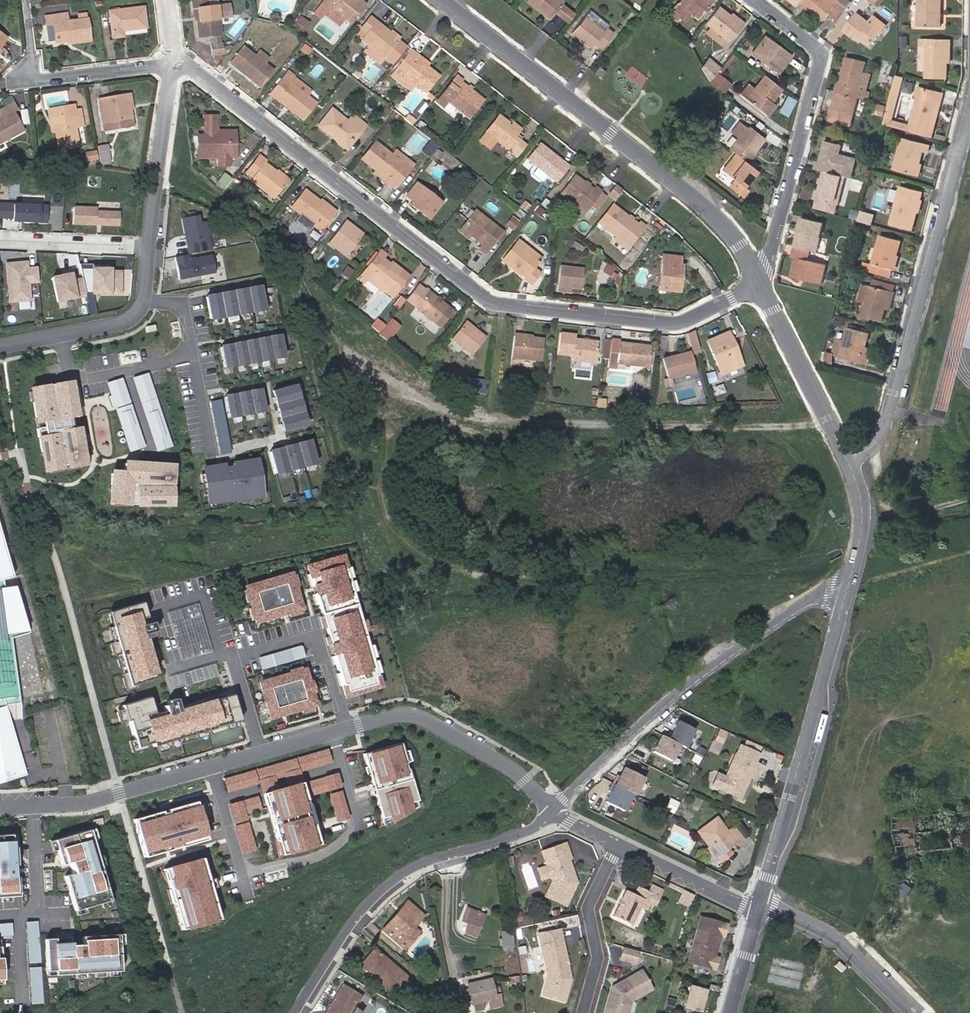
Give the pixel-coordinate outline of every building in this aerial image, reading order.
[(196,21),(198,20),(197,8),(207,7),(206,0),(198,0),(191,1),(193,21),(196,21)] [(345,19),(351,23),(365,3),(361,0),(358,0),(357,1),(356,0),(322,0),(313,12),(321,18),(325,13),(330,7),(345,19)] [(560,0),(526,0),(548,18),(562,2),(560,0)] [(708,0),(680,0),(673,8),(670,12),(678,19),(681,15),(686,19),(691,14),(698,19),(711,3),(708,0)] [(802,3),(825,21),(830,14),(836,7),(828,0),(804,0),(802,3)] [(845,14),(853,3),(849,0),(842,0),(841,1),(836,7),(845,14)] [(940,27),(941,0),(919,0),(919,27),(940,27)] [(638,12),(642,7),(636,3),(632,8),(638,12)] [(217,6),(218,17),(231,16),(230,4),(217,6)] [(198,20),(196,21),(197,31),(198,38),(220,35),(218,17),(217,6),(207,7),(197,8),(198,20)] [(340,25),(345,19),(330,7),(325,13),(340,25)] [(729,16),(717,7),(705,22),(709,25),(705,31),(716,40),(720,34),(728,41),(740,25),(729,16)] [(830,14),(839,21),(845,14),(836,7),(830,14)] [(122,37),(121,31),(144,28),(142,8),(108,12),(112,38),(122,37)] [(590,9),(584,16),(603,31),(606,26),(608,24),(590,9)] [(631,20),(636,15),(630,11),(626,16),(631,20)] [(732,12),(729,16),(740,25),(743,21),(732,12)] [(71,40),(72,43),(89,41),(86,13),(78,14),(79,21),(66,22),(65,15),(45,17),(46,25),(53,24),(56,42),(68,41),(71,40)] [(859,37),(871,46),(882,33),(870,23),(858,13),(844,29),(857,40),(859,37)] [(603,31),(584,16),(572,31),(590,46),(595,41),(601,46),(612,31),(606,26),(603,31)] [(870,23),(882,33),(887,26),(875,16),(870,23)] [(379,64),(398,40),(388,33),(368,17),(360,28),(365,33),(360,40),(370,48),(366,54),(379,64)] [(302,18),(295,26),(301,31),(308,22),(302,18)] [(388,33),(398,40),(399,39),(389,31),(388,33)] [(720,34),(716,40),(724,46),(728,41),(720,34)] [(773,45),(770,42),(763,37),(751,53),(777,72),(789,56),(773,45)] [(947,47),(951,48),(951,40),(922,39),(922,46),(927,47),(926,72),(926,79),(945,79),(946,61),(947,47)] [(247,41),(242,47),(255,58),(260,51),(247,41)] [(221,43),(212,44),(210,44),(211,55),(226,54),(230,49),(222,50),(221,43)] [(305,45),(301,49),(308,54),(311,49),(305,45)] [(255,58),(242,47),(229,64),(260,88),(273,72),(265,65),(270,59),(260,51),(255,58)] [(411,50),(392,76),(411,90),(415,84),(426,93),(439,75),(425,64),(416,58),(418,55),(411,50)] [(418,55),(416,58),(425,64),(427,62),(418,55)] [(841,94),(858,98),(864,100),(866,92),(859,90),(864,73),(867,63),(848,57),(840,85),(843,86),(841,94)] [(709,81),(719,68),(708,60),(701,69),(709,81)] [(598,65),(593,72),(601,77),(605,71),(598,65)] [(631,65),(625,74),(642,87),(648,78),(631,65)] [(297,112),(295,115),(302,121),(315,105),(304,96),(288,84),(293,77),(285,70),(267,93),(282,105),(284,102),(297,112)] [(717,73),(710,83),(721,92),(729,82),(717,73)] [(859,90),(866,92),(871,74),(864,73),(859,90)] [(781,88),(764,75),(754,88),(747,99),(767,115),(776,104),(771,101),(781,88)] [(288,84),(304,96),(309,90),(293,77),(288,84)] [(468,119),(483,100),(455,78),(436,103),(441,106),(446,101),(468,119)] [(740,94),(747,99),(754,88),(748,84),(740,94)] [(943,95),(920,88),(918,97),(920,98),(913,126),(930,130),(937,103),(941,104),(943,95)] [(362,90),(355,99),(361,104),(368,95),(362,90)] [(836,92),(834,100),(836,101),(830,122),(850,127),(858,98),(841,94),(836,92)] [(129,108),(126,93),(98,98),(102,122),(109,121),(110,129),(131,125),(129,108)] [(411,112),(416,105),(409,99),(404,106),(411,112)] [(282,105),(295,115),(297,112),(284,102),(282,105)] [(3,117),(0,118),(0,142),(23,130),(13,112),(17,110),(13,103),(0,110),(0,111),(3,117)] [(70,111),(73,111),(73,105),(48,110),(51,132),(55,131),(52,115),(70,112),(70,111)] [(896,107),(889,105),(888,106),(883,126),(907,132),(908,126),(892,122),(896,107)] [(384,117),(390,110),(385,107),(380,113),(384,117)] [(883,117),(885,110),(878,108),(876,115),(883,117)] [(357,131),(360,132),(365,125),(352,115),(346,122),(331,109),(317,127),(330,137),(332,135),(345,146),(357,131)] [(79,110),(73,111),(70,111),(70,112),(52,115),(55,131),(58,150),(76,147),(74,127),(82,126),(79,110)] [(409,114),(405,119),(411,124),(412,125),(416,119),(409,114)] [(519,129),(512,123),(500,114),(487,131),(480,140),(489,146),(495,137),(517,154),(525,143),(519,138),(515,135),(517,133),(519,129)] [(234,157),(234,144),(229,144),(229,131),(215,131),(216,116),(202,115),(202,135),(196,135),(196,156),(216,157),(216,165),(229,165),(229,157),(234,157)] [(420,121),(417,124),(423,129),(426,126),(420,121)] [(514,121),(512,123),(519,129),(521,126),(514,121)] [(736,136),(727,148),(734,153),(744,161),(753,150),(764,137),(748,125),(744,125),(738,121),(730,131),(736,136)] [(346,150),(360,132),(357,131),(345,146),(332,135),(330,137),(346,150)] [(698,141),(702,136),(697,132),(693,137),(698,141)] [(916,174),(919,162),(922,151),(927,152),(929,144),(903,137),(894,168),(916,174)] [(817,162),(815,170),(825,172),(846,178),(852,180),(857,160),(839,155),(841,145),(825,141),(823,149),(825,150),(823,156),(821,155),(819,163),(817,162)] [(425,150),(431,155),(438,146),(432,142),(425,150)] [(386,181),(385,183),(394,190),(408,170),(391,156),(375,143),(361,160),(374,171),(386,181)] [(550,177),(562,162),(539,144),(527,159),(550,177)] [(107,145),(98,147),(102,167),(111,165),(107,145)] [(396,150),(391,156),(408,170),(413,164),(396,150)] [(756,152),(753,150),(744,161),(747,163),(756,152)] [(97,151),(85,153),(87,161),(99,158),(97,151)] [(744,161),(734,153),(721,170),(733,179),(728,186),(740,196),(747,188),(742,185),(754,169),(747,163),(744,161)] [(287,181),(275,172),(264,163),(266,160),(260,155),(246,173),(252,178),(251,180),(255,183),(267,193),(273,198),(287,181)] [(569,167),(562,162),(551,176),(557,181),(569,167)] [(924,164),(919,162),(916,174),(921,176),(924,164)] [(277,169),(275,172),(287,181),(289,179),(277,169)] [(372,174),(385,183),(386,181),(374,171),(372,174)] [(846,178),(825,172),(823,179),(822,184),(820,191),(817,190),(815,199),(818,200),(838,205),(846,178)] [(224,173),(215,183),(223,189),(231,178),(224,173)] [(593,187),(592,189),(573,175),(559,193),(571,202),(567,208),(580,218),(584,212),(590,205),(600,191),(593,187)] [(238,182),(233,179),(226,189),(230,193),(238,182)] [(267,193),(255,183),(250,189),(263,199),(267,193)] [(409,204),(417,210),(419,208),(430,216),(440,203),(416,184),(406,197),(412,201),(409,204)] [(616,185),(608,195),(614,200),(622,190),(616,185)] [(921,191),(900,186),(899,191),(896,202),(890,224),(912,230),(921,191)] [(896,202),(899,191),(891,189),(889,200),(896,202)] [(328,209),(319,201),(304,190),(291,207),(301,215),(297,221),(309,231),(314,225),(322,231),(337,212),(330,206),(328,209)] [(600,191),(590,205),(595,209),(605,195),(600,191)] [(321,198),(319,201),(328,209),(330,206),(321,198)] [(544,199),(540,204),(546,209),(550,204),(544,199)] [(529,212),(533,205),(524,200),(520,208),(529,212)] [(836,214),(838,205),(818,200),(816,208),(836,214)] [(47,206),(0,204),(0,218),(13,218),(13,221),(46,223),(47,206)] [(538,206),(534,213),(541,217),(545,210),(538,206)] [(97,208),(74,207),(73,224),(119,226),(120,211),(97,210),(97,208)] [(419,208),(417,210),(428,219),(430,216),(419,208)] [(461,228),(470,236),(482,245),(479,248),(485,253),(502,232),(475,210),(461,228)] [(615,236),(628,247),(644,227),(639,222),(636,225),(618,210),(604,228),(615,236)] [(506,224),(514,230),(520,223),(512,216),(506,224)] [(210,251),(205,223),(199,224),(197,217),(182,220),(188,255),(210,251)] [(798,236),(795,247),(811,251),(817,253),(825,224),(802,218),(799,232),(801,233),(800,236),(798,236)] [(328,243),(345,257),(363,234),(345,221),(328,243)] [(468,239),(470,236),(461,228),(458,231),(468,239)] [(307,252),(317,241),(311,236),(302,248),(307,252)] [(626,250),(628,247),(615,236),(612,240),(626,250)] [(901,241),(880,236),(873,266),(871,271),(892,276),(901,241)] [(517,268),(516,269),(526,277),(525,278),(532,283),(540,272),(535,267),(541,259),(519,241),(505,258),(517,268)] [(811,251),(795,247),(792,257),(796,258),(792,277),(822,285),(826,267),(809,262),(811,251)] [(333,269),(341,258),(334,253),(326,264),(333,269)] [(379,253),(358,279),(364,284),(368,278),(381,289),(383,286),(395,296),(410,277),(396,266),(394,268),(383,259),(385,258),(379,253)] [(215,273),(212,255),(189,260),(188,255),(174,257),(179,280),(215,273)] [(680,257),(663,255),(660,289),(680,291),(681,281),(677,281),(678,274),(681,275),(682,265),(679,264),(680,257)] [(515,271),(516,269),(517,268),(505,258),(502,261),(515,271)] [(30,260),(7,262),(9,302),(33,300),(32,283),(40,282),(39,266),(31,267),(30,260)] [(625,260),(621,265),(626,269),(630,264),(625,260)] [(105,270),(103,262),(80,267),(81,272),(96,269),(97,272),(105,270)] [(350,266),(344,273),(351,278),(357,272),(350,266)] [(581,270),(558,267),(556,285),(579,288),(581,270)] [(120,289),(116,268),(105,270),(97,272),(96,269),(81,272),(82,277),(86,294),(86,297),(120,289)] [(86,294),(82,277),(72,279),(71,272),(52,276),(57,301),(86,294)] [(897,284),(873,278),(871,286),(894,292),(897,284)] [(264,285),(206,295),(210,319),(268,309),(264,285)] [(427,292),(418,285),(407,299),(416,306),(427,292)] [(894,292),(871,286),(870,287),(864,285),(860,301),(866,303),(863,317),(882,321),(885,309),(887,299),(892,301),(894,292)] [(440,327),(453,310),(428,291),(427,292),(416,306),(415,307),(440,327)] [(382,292),(367,312),(377,319),(391,298),(382,292)] [(390,320),(379,334),(387,341),(399,326),(390,320)] [(465,321),(463,323),(483,339),(485,337),(465,321)] [(483,339),(463,323),(451,338),(471,355),(483,339)] [(278,326),(218,339),(224,367),(284,354),(278,326)] [(869,334),(849,328),(845,342),(839,340),(835,355),(827,353),(824,364),(832,366),(835,356),(862,363),(865,349),(869,334)] [(696,331),(688,334),(694,356),(702,353),(696,331)] [(719,373),(740,365),(727,332),(706,341),(719,373)] [(595,363),(597,342),(574,339),(574,335),(559,334),(556,354),(571,356),(571,360),(595,363)] [(531,339),(513,336),(511,357),(540,361),(543,341),(531,339)] [(647,367),(650,346),(619,342),(619,340),(611,339),(608,358),(616,360),(616,363),(647,367)] [(870,350),(865,349),(862,363),(866,364),(870,350)] [(686,357),(685,354),(663,359),(668,379),(694,372),(690,356),(686,357)] [(616,360),(608,358),(607,368),(615,369),(616,363),(616,360)] [(741,369),(740,365),(719,373),(720,377),(741,369)] [(171,446),(147,373),(133,378),(157,451),(171,446)] [(76,376),(30,383),(36,423),(82,417),(76,376)] [(468,376),(466,390),(483,392),(485,379),(468,376)] [(144,447),(122,378),(107,383),(129,452),(144,447)] [(302,380),(273,386),(282,427),(311,421),(302,380)] [(718,395),(726,393),(724,384),(715,386),(718,395)] [(508,388),(499,387),(498,395),(507,396),(508,388)] [(261,388),(225,394),(230,419),(265,413),(261,388)] [(232,453),(221,399),(209,402),(220,455),(232,453)] [(199,411),(185,414),(189,428),(202,425),(199,411)] [(83,426),(42,433),(48,469),(90,462),(83,426)] [(192,450),(200,449),(197,433),(190,435),(192,450)] [(312,441),(273,452),(280,479),(319,468),(312,441)] [(258,456),(202,468),(210,505),(265,493),(258,456)] [(108,499),(124,501),(124,503),(174,506),(177,460),(127,457),(126,469),(111,468),(108,499)] [(27,775),(7,703),(19,701),(10,636),(28,630),(0,537),(0,783),(27,775)] [(382,688),(342,559),(307,569),(347,699),(382,688)] [(289,575),(244,588),(254,623),(299,610),(289,575)] [(158,679),(147,639),(156,637),(155,632),(159,631),(157,622),(146,625),(144,626),(143,622),(137,624),(136,621),(144,618),(149,617),(145,602),(115,610),(119,625),(114,626),(130,686),(158,679)] [(262,669),(304,657),(301,645),(259,657),(262,669)] [(315,705),(305,671),(261,683),(271,718),(315,705)] [(152,743),(153,746),(156,746),(207,731),(208,735),(242,726),(233,694),(225,696),(224,693),(198,701),(200,705),(179,711),(178,707),(176,698),(167,700),(168,705),(164,706),(165,710),(167,716),(150,720),(152,728),(149,728),(145,716),(154,713),(150,697),(122,705),(127,721),(129,720),(137,747),(152,743)] [(179,711),(200,705),(198,701),(178,707),(179,711)] [(150,720),(167,716),(165,710),(154,713),(145,716),(149,728),(152,728),(150,720)] [(683,747),(693,729),(676,720),(667,738),(679,745),(683,747)] [(727,733),(721,730),(716,740),(722,744),(727,733)] [(163,748),(208,735),(207,731),(156,746),(158,752),(164,751),(163,748)] [(652,752),(671,762),(679,745),(667,738),(661,735),(652,752)] [(67,740),(68,749),(84,746),(82,738),(67,740)] [(420,804),(403,743),(365,754),(385,824),(420,804)] [(743,746),(738,757),(754,764),(759,754),(743,746)] [(86,748),(70,749),(71,762),(87,761),(86,748)] [(330,748),(224,778),(228,792),(334,761),(330,748)] [(713,787),(722,791),(739,799),(744,788),(744,785),(746,782),(752,780),(755,781),(761,768),(754,764),(738,757),(728,779),(718,775),(713,787)] [(635,796),(644,779),(625,769),(620,779),(618,778),(614,785),(633,795),(635,796)] [(339,774),(310,781),(314,794),(342,787),(339,774)] [(323,844),(305,783),(268,794),(286,855),(323,844)] [(624,812),(633,795),(614,785),(612,784),(604,801),(624,812)] [(344,791),(331,795),(337,820),(350,817),(344,791)] [(262,809),(259,797),(245,800),(248,813),(262,809)] [(249,820),(244,800),(230,804),(235,823),(249,820)] [(206,839),(195,802),(133,820),(144,858),(206,839)] [(899,852),(969,846),(969,812),(897,818),(899,852)] [(103,824),(101,818),(92,821),(94,827),(103,824)] [(76,830),(92,826),(91,820),(74,824),(76,830)] [(726,851),(728,850),(735,845),(737,847),(743,842),(741,839),(747,834),(740,825),(734,830),(728,834),(717,820),(699,834),(710,849),(716,857),(721,864),(730,857),(726,851)] [(250,823),(236,826),(243,853),(257,849),(250,823)] [(111,900),(89,829),(54,840),(61,865),(69,862),(73,873),(65,876),(76,911),(111,900)] [(15,835),(0,836),(0,899),(21,897),(19,878),(15,878),(14,866),(18,866),(15,835)] [(565,844),(542,852),(547,866),(550,877),(552,881),(545,896),(565,906),(576,882),(568,859),(570,859),(565,844)] [(716,857),(710,849),(707,851),(713,860),(716,857)] [(219,919),(201,857),(164,869),(182,930),(219,919)] [(547,866),(537,870),(540,879),(550,877),(547,866)] [(652,885),(649,892),(654,894),(649,903),(655,906),(663,890),(652,885)] [(625,891),(612,916),(630,925),(640,907),(643,900),(649,903),(654,894),(649,892),(639,886),(634,895),(625,891)] [(690,908),(695,895),(683,890),(678,903),(690,908)] [(649,903),(643,900),(640,907),(646,910),(649,903)] [(407,902),(400,910),(403,912),(385,932),(399,943),(413,927),(423,916),(407,902)] [(485,916),(467,908),(463,920),(469,923),(466,932),(476,937),(485,916)] [(403,912),(400,910),(383,929),(385,932),(403,912)] [(535,910),(516,912),(518,926),(536,924),(535,910)] [(714,969),(718,958),(713,956),(719,934),(724,935),(726,924),(700,917),(688,962),(714,969)] [(42,1004),(37,921),(26,922),(31,1005),(42,1004)] [(12,924),(0,925),(0,936),(13,935),(12,924)] [(413,927),(399,943),(404,948),(418,932),(413,927)] [(558,930),(538,934),(548,983),(571,979),(564,945),(561,945),(558,930)] [(501,932),(502,947),(513,947),(511,931),(501,932)] [(119,970),(117,933),(81,936),(81,944),(69,945),(69,937),(44,939),(46,975),(119,970)] [(619,961),(637,966),(641,952),(623,947),(619,961)] [(361,966),(376,979),(378,976),(366,965),(377,951),(375,949),(361,966)] [(378,976),(376,979),(391,992),(395,988),(401,993),(411,981),(377,951),(366,965),(378,976)] [(844,968),(837,962),(834,966),(841,972),(844,968)] [(605,1012),(627,1012),(631,999),(650,989),(641,972),(612,988),(605,1012)] [(429,973),(426,977),(434,984),(437,980),(429,973)] [(518,976),(509,978),(511,987),(519,986),(518,976)] [(466,999),(471,999),(472,1004),(488,1000),(489,1007),(501,1005),(499,995),(494,996),(490,979),(468,984),(468,990),(464,991),(466,999)] [(571,979),(548,983),(545,996),(565,1001),(571,979)] [(362,997),(343,985),(334,999),(337,1001),(330,1012),(351,1012),(362,997)] [(684,1009),(705,1012),(709,990),(688,986),(684,1009)] [(674,1012),(677,1000),(668,997),(665,1009),(674,1012)] [(325,1012),(326,1012),(330,1012),(337,1001),(334,999),(325,1012)]
